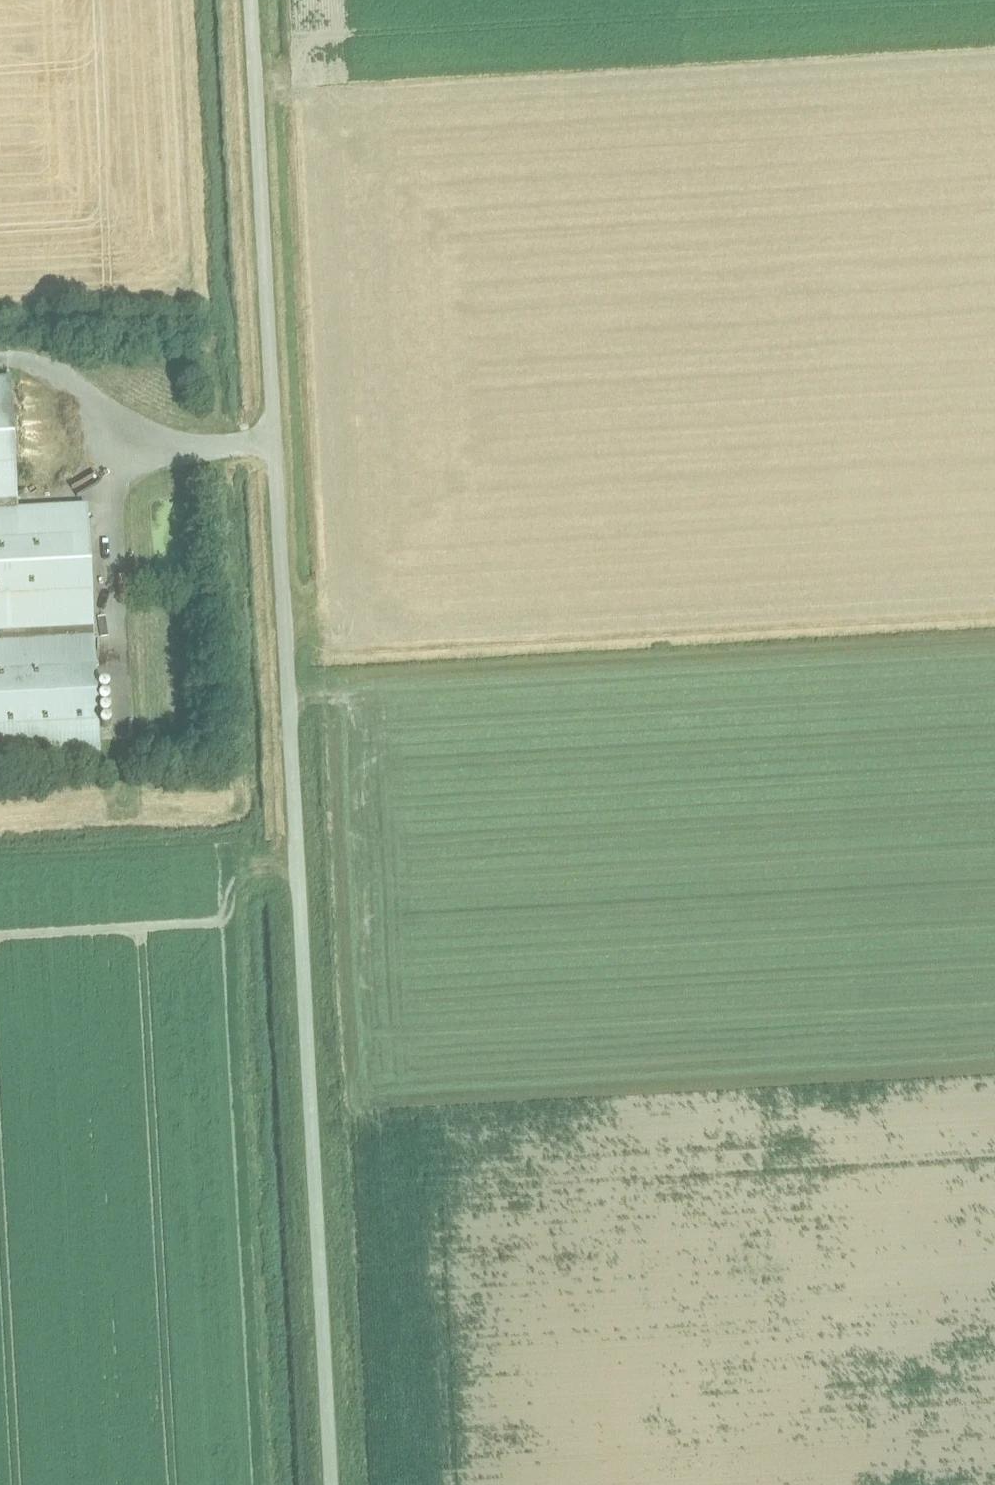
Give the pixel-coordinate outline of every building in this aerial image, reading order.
[(98,743),(92,500),(15,502),(13,410),(0,411),(0,746),(98,743)]
